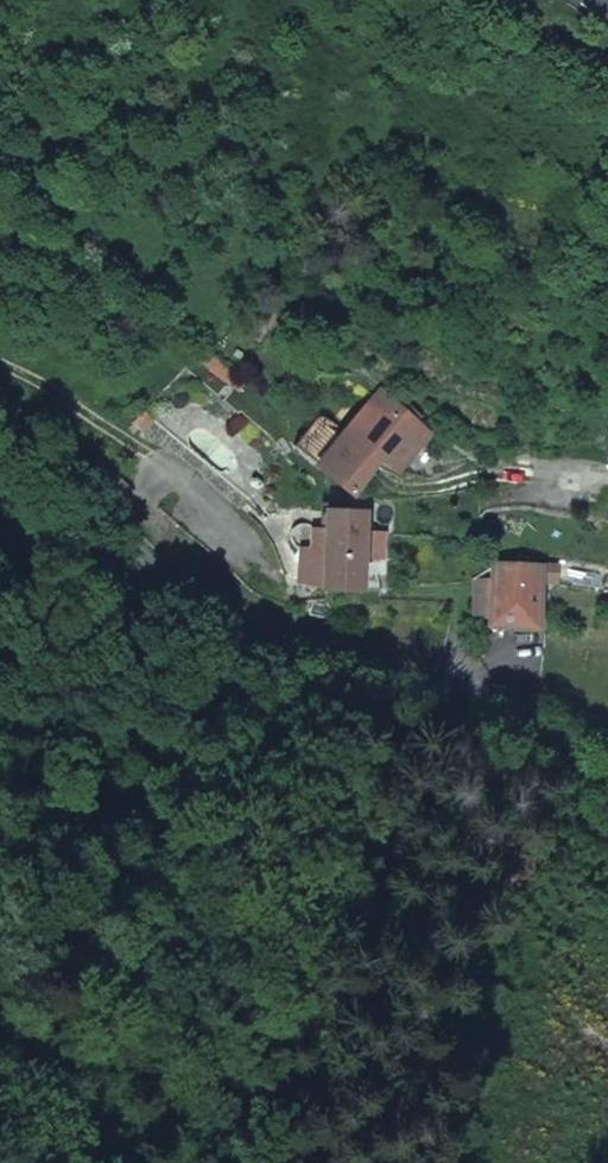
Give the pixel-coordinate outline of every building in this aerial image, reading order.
[(295,455),(339,490),(355,503),(374,480),(391,494),(433,443),(379,400),(346,443),(317,425),(295,455)] [(324,592),(360,597),(362,564),(371,565),(375,520),(329,515),(328,539),(324,587),(324,592)] [(324,587),(328,539),(316,539),(315,561),(303,562),(300,583),(324,587)] [(473,628),(540,632),(542,589),(607,602),(607,572),(556,562),(556,574),(494,567),(493,591),(473,591),(473,628)]
